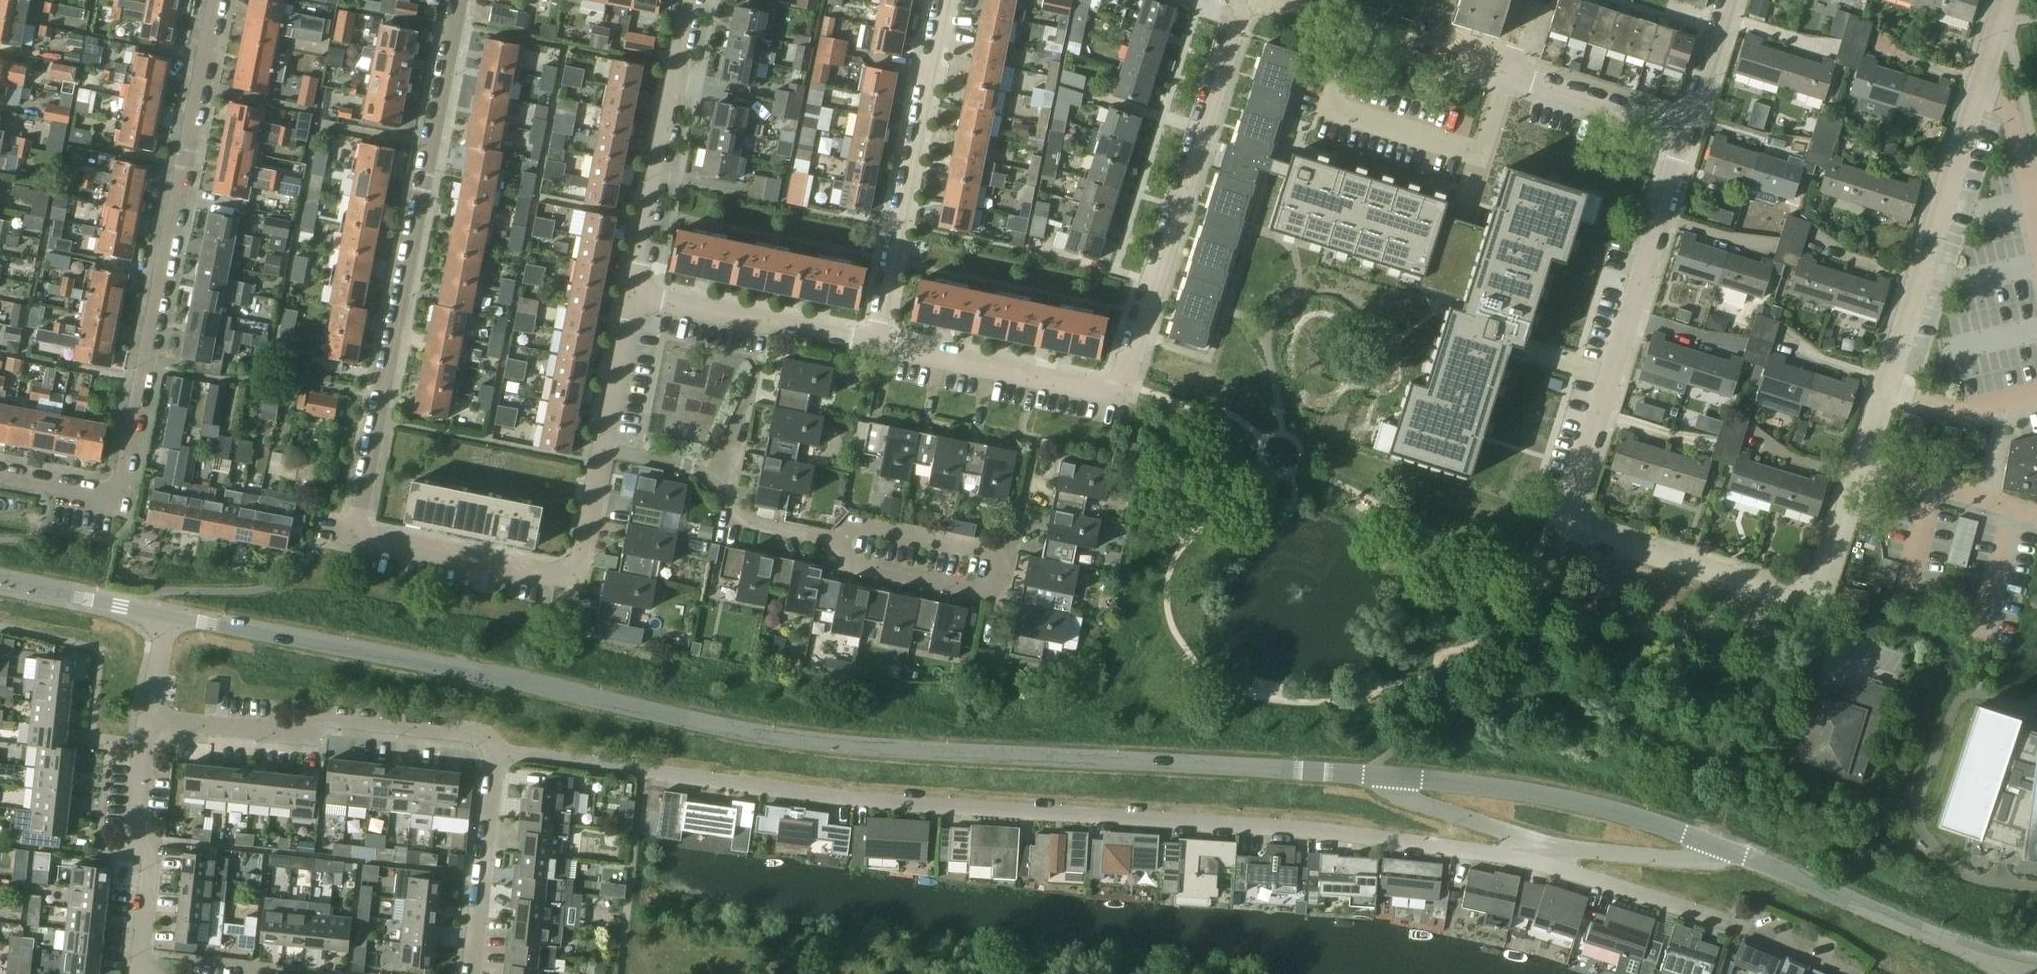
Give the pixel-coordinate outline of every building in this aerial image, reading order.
[(19,21),(27,23),(31,0),(0,0),(0,18),(19,21)] [(117,7),(118,7),(127,9),(146,13),(178,19),(181,0),(148,0),(148,3),(134,0),(118,0),(117,7)] [(250,19),(323,34),(326,21),(326,19),(294,13),(293,18),(283,16),(286,2),(278,1),(278,0),(253,0),(250,19)] [(398,0),(381,0),(379,13),(395,16),(398,0)] [(632,7),(658,12),(660,0),(634,0),(632,7)] [(798,6),(814,9),(816,8),(818,0),(799,0),(798,6)] [(880,4),(909,10),(911,0),(881,0),(880,4)] [(981,14),(1013,20),(1023,22),(1026,11),(1015,9),(1017,0),(984,0),(981,14)] [(1066,31),(1072,0),(1043,0),(1041,12),(1059,15),(1057,29),(1066,31)] [(1168,33),(1176,9),(1148,0),(1144,0),(1140,13),(1127,8),(1124,19),(1168,33)] [(1453,24),(1498,39),(1510,0),(1460,0),(1453,24)] [(1581,1),(1578,0),(1560,0),(1550,32),(1570,39),(1581,1)] [(1708,0),(1697,0),(1696,6),(1705,9),(1708,0)] [(1750,14),(1764,19),(1769,4),(1758,0),(1755,0),(1750,14)] [(1926,8),(1971,22),(1977,0),(1929,0),(1926,8)] [(1589,44),(1600,7),(1581,1),(1570,39),(1589,44)] [(46,2),(44,12),(80,19),(82,9),(46,2)] [(417,19),(419,6),(398,2),(396,15),(417,19)] [(904,33),(909,10),(880,4),(875,27),(904,33)] [(1089,8),(1076,5),(1071,29),(1084,32),(1089,8)] [(489,21),(517,26),(519,11),(492,6),(489,21)] [(178,19),(146,13),(127,9),(118,7),(117,7),(115,20),(125,22),(125,19),(144,22),(141,37),(173,44),(178,19)] [(1608,50),(1620,13),(1600,7),(1589,44),(1608,50)] [(731,32),(763,38),(768,14),(736,8),(731,32)] [(1846,27),(1849,14),(1836,10),(1832,23),(1846,27)] [(351,44),(357,14),(341,11),(335,41),(351,44)] [(519,11),(517,26),(525,28),(528,13),(519,11)] [(1627,56),(1639,19),(1620,13),(1608,50),(1627,56)] [(1013,20),(981,14),(976,37),(1008,44),(1013,20)] [(381,35),(378,49),(414,56),(418,31),(384,25),(385,19),(373,17),(370,33),(381,35)] [(825,17),(821,37),(829,38),(833,19),(825,17)] [(1850,17),(1846,29),(1869,36),(1873,24),(1850,17)] [(0,18),(0,42),(22,47),(27,23),(19,21),(0,18)] [(321,44),(323,34),(250,19),(245,41),(277,48),(280,34),(292,37),(292,39),(321,44)] [(1168,33),(1124,19),(1120,30),(1133,34),(1129,46),(1161,56),(1168,33)] [(1646,62),(1657,25),(1639,19),(1627,56),(1646,62)] [(326,21),(323,34),(329,35),(331,22),(326,21)] [(1842,39),(1846,27),(1832,23),(1828,35),(1842,39)] [(585,46),(599,49),(603,28),(589,25),(585,46)] [(904,33),(875,27),(865,25),(861,48),(899,56),(904,33)] [(1666,68),(1677,31),(1657,25),(1646,62),(1666,68)] [(39,35),(52,38),(54,28),(41,26),(39,35)] [(603,28),(599,49),(610,51),(612,40),(608,39),(610,29),(603,28)] [(1064,44),(1066,31),(1057,29),(1054,43),(1064,44)] [(1084,32),(1071,29),(1069,41),(1081,43),(1084,32)] [(1842,41),(1866,48),(1869,36),(1846,29),(1842,41)] [(1677,31),(1666,68),(1685,74),(1696,36),(1677,31)] [(656,38),(627,32),(624,47),(653,52),(656,38)] [(726,55),(758,61),(773,64),(775,54),(764,52),(763,55),(760,54),(763,38),(731,32),(726,55)] [(1735,73),(1780,86),(1789,55),(1755,45),(1758,37),(1747,34),(1735,73)] [(1935,37),(1926,34),(1924,44),(1932,46),(1935,37)] [(82,48),(84,37),(73,35),(71,45),(82,48)] [(796,35),(794,45),(797,45),(808,47),(810,38),(796,35)] [(817,49),(845,55),(848,42),(829,38),(821,37),(820,36),(817,49)] [(1008,44),(976,37),(972,61),(1003,67),(1008,44)] [(97,47),(98,40),(88,38),(83,64),(97,67),(101,47),(97,47)] [(488,39),(482,66),(515,72),(520,45),(488,39)] [(241,65),(285,73),(287,64),(274,62),(277,48),(245,41),(241,65)] [(1839,51),(1862,58),(1863,54),(1864,55),(1866,48),(1842,41),(1839,51)] [(1238,149),(1230,174),(1220,171),(1169,338),(1208,350),(1264,171),(1268,157),(1273,159),(1306,55),(1267,43),(1234,148),(1238,149)] [(808,47),(797,45),(793,69),(808,72),(813,48),(808,47)] [(1161,56),(1129,46),(1122,70),(1154,80),(1161,56)] [(414,56),(378,49),(365,47),(363,56),(376,59),(374,73),(409,80),(414,56)] [(330,48),(327,64),(339,67),(343,50),(330,48)] [(843,67),(845,55),(817,49),(811,81),(826,84),(830,64),(843,67)] [(1858,70),(1862,58),(1839,51),(1836,61),(1836,63),(1858,70)] [(66,52),(64,64),(79,66),(80,66),(82,55),(66,52)] [(126,75),(165,82),(170,59),(136,52),(134,66),(118,63),(116,73),(117,73),(126,75)] [(1874,58),(1864,55),(1863,54),(1862,58),(1858,70),(1851,93),(1895,107),(1905,76),(1872,65),(1874,58)] [(755,77),(758,61),(726,55),(721,79),(759,87),(761,78),(755,77)] [(1824,100),(1836,63),(1836,61),(1824,58),(1822,65),(1789,55),(1780,86),(1824,100)] [(316,67),(321,67),(324,65),(326,57),(318,56),(314,58),(313,63),(316,67)] [(610,83),(639,89),(644,65),(614,59),(610,83)] [(23,86),(27,65),(0,60),(0,81),(23,86)] [(967,84),(999,91),(1003,67),(972,61),(967,84)] [(1051,61),(1048,76),(1057,77),(1060,63),(1051,61)] [(1573,61),(1571,69),(1580,72),(1583,64),(1573,61)] [(51,78),(76,83),(79,66),(64,64),(54,62),(51,78)] [(106,65),(105,71),(107,71),(116,73),(118,63),(112,62),(106,65)] [(285,73),(241,65),(236,87),(268,93),(271,80),(284,82),(285,73)] [(477,92),(510,99),(515,72),(482,66),(477,92)] [(542,78),(555,81),(557,68),(544,66),(542,78)] [(563,75),(583,79),(585,70),(565,66),(563,75)] [(862,91),(891,97),(896,74),(867,68),(862,91)] [(1086,77),(1062,69),(1060,83),(1083,90),(1086,77)] [(1146,103),(1154,80),(1122,70),(1114,93),(1146,103)] [(116,83),(117,73),(116,73),(107,71),(105,81),(116,83)] [(1021,72),(1020,85),(1043,86),(1044,73),(1021,72)] [(374,73),(369,97),(405,103),(409,80),(374,73)] [(130,85),(127,99),(161,106),(165,82),(126,75),(124,84),(130,85)] [(581,88),(583,79),(563,75),(562,85),(581,88)] [(1034,88),(1033,97),(1052,101),(1054,92),(1057,77),(1048,76),(1045,90),(1034,88)] [(1905,76),(1895,107),(1940,121),(1952,82),(1942,78),(1939,86),(1905,76)] [(312,106),(318,79),(308,77),(302,104),(312,106)] [(552,93),(555,81),(542,78),(539,91),(552,93)] [(0,81),(0,102),(14,105),(19,105),(23,86),(0,81)] [(811,81),(807,104),(821,107),(826,84),(811,81)] [(357,85),(345,83),(343,93),(355,95),(357,85)] [(605,107),(635,113),(639,89),(610,83),(605,107)] [(773,102),(801,108),(805,86),(789,84),(788,91),(776,89),(773,102)] [(999,91),(967,84),(962,108),(994,114),(999,91)] [(1059,87),(1053,119),(1067,121),(1070,105),(1080,107),(1083,94),(1059,87)] [(79,90),(75,113),(87,115),(91,92),(79,90)] [(858,114),(887,120),(891,97),(862,91),(858,114)] [(472,119),(504,125),(510,99),(477,92),(472,119)] [(65,94),(62,107),(72,108),(74,97),(65,94)] [(400,128),(405,103),(369,97),(364,121),(400,128)] [(1033,97),(1031,106),(1041,108),(1038,123),(1047,125),(1050,110),(1052,101),(1033,97)] [(161,106),(127,99),(124,112),(119,111),(117,121),(156,128),(161,106)] [(799,120),(801,108),(773,102),(771,115),(799,120)] [(1763,130),(1770,107),(1755,102),(1748,125),(1763,130)] [(234,103),(229,125),(289,137),(291,128),(263,123),(266,109),(234,103)] [(712,127),(744,133),(756,136),(759,125),(746,123),(749,110),(717,103),(712,127)] [(62,107),(47,104),(44,121),(52,122),(68,125),(69,125),(72,108),(62,107)] [(807,104),(802,127),(816,129),(817,127),(829,129),(831,119),(819,116),(821,107),(807,104)] [(1823,106),(1821,113),(1828,115),(1830,108),(1823,106)] [(350,121),(353,110),(341,107),(338,118),(350,121)] [(600,130),(630,136),(635,113),(605,107),(600,130)] [(989,138),(999,140),(1004,116),(994,114),(962,108),(958,131),(989,138)] [(1102,133),(1134,142),(1141,119),(1110,109),(1102,133)] [(554,122),(573,126),(575,117),(556,113),(554,122)] [(853,137),(882,143),(887,120),(858,114),(853,137)] [(1819,115),(1815,127),(1839,134),(1842,122),(1819,115)] [(467,146),(499,152),(504,125),(472,119),(467,146)] [(531,131),(544,133),(547,121),(534,119),(531,131)] [(1067,121),(1053,119),(1051,130),(1064,133),(1067,121)] [(152,152),(156,128),(117,121),(115,130),(121,131),(118,146),(152,152)] [(52,122),(50,135),(65,138),(68,125),(52,122)] [(571,135),(573,126),(554,122),(552,131),(571,135)] [(1038,123),(1035,138),(1045,139),(1047,125),(1038,123)] [(288,146),(289,137),(229,125),(225,148),(257,154),(260,141),(288,146)] [(744,133),(712,127),(707,151),(739,157),(744,133)] [(802,127),(799,144),(813,147),(816,129),(802,127)] [(1812,139),(1835,146),(1839,134),(1815,127),(1812,139)] [(291,128),(289,137),(297,139),(307,140),(309,132),(291,128)] [(9,146),(12,132),(0,129),(0,144),(9,146)] [(93,133),(72,129),(69,143),(90,147),(93,133)] [(596,154),(625,160),(630,136),(600,130),(596,154)] [(781,130),(779,140),(793,143),(795,133),(781,130)] [(542,145),(544,133),(531,131),(529,143),(542,145)] [(989,138),(958,131),(953,155),(985,161),(989,138)] [(1134,142),(1102,133),(1095,156),(1126,166),(1134,142)] [(1705,172),(1749,186),(1759,154),(1725,144),(1727,137),(1716,134),(1705,172)] [(830,154),(833,138),(821,136),(818,152),(830,154)] [(882,143),(853,137),(849,160),(878,166),(882,143)] [(19,138),(17,147),(31,150),(33,141),(19,138)] [(1808,150),(1831,157),(1832,155),(1835,146),(1812,139),(1808,150)] [(363,143),(358,170),(390,176),(396,149),(363,143)] [(4,170),(4,169),(16,171),(19,158),(29,160),(31,150),(17,147),(9,146),(0,144),(0,169),(4,170)] [(1044,168),(1056,170),(1061,146),(1049,144),(1044,168)] [(499,152),(467,146),(467,147),(471,147),(466,174),(498,180),(503,153),(499,152)] [(95,182),(105,184),(144,191),(149,168),(115,161),(112,175),(70,167),(73,148),(69,148),(63,176),(83,179),(95,182)] [(220,171),(281,182),(282,173),(255,167),(257,154),(225,148),(220,171)] [(798,149),(796,159),(810,162),(812,152),(798,149)] [(315,150),(313,162),(327,164),(329,152),(315,150)] [(1831,157),(1808,150),(1805,161),(1804,162),(1805,162),(1828,169),(1831,157)] [(739,157),(707,151),(702,174),(734,181),(739,157)] [(591,177),(621,183),(625,160),(596,154),(591,177)] [(786,157),(772,154),(770,163),(785,166),(786,157)] [(1268,157),(1264,171),(1285,177),(1269,230),(1467,291),(1461,311),(1449,307),(1424,387),(1410,382),(1387,453),(1469,479),(1482,438),(1511,346),(1522,349),(1550,260),(1565,265),(1587,194),(1505,168),(1484,237),(1441,223),(1447,203),(1292,154),(1289,164),(1273,159),(1268,157)] [(1793,200),(1805,162),(1804,162),(1805,161),(1793,158),(1791,164),(1759,154),(1749,186),(1793,200)] [(948,178),(980,185),(990,187),(993,174),(982,172),(985,161),(953,155),(948,178)] [(1031,155),(1028,170),(1038,172),(1040,157),(1031,155)] [(1832,155),(1831,157),(1828,169),(1820,193),(1865,207),(1875,175),(1841,165),(1843,158),(1832,155)] [(1126,166),(1095,156),(1087,180),(1119,190),(1126,166)] [(878,166),(849,160),(844,182),(873,188),(878,166)] [(545,170),(564,173),(566,164),(547,161),(545,170)] [(327,164),(313,162),(311,174),(325,177),(327,164)] [(1054,183),(1056,170),(1044,168),(1041,180),(1054,183)] [(390,176),(358,170),(353,197),(385,203),(390,176)] [(563,183),(564,173),(545,170),(543,179),(563,183)] [(1038,172),(1028,170),(1025,185),(1017,192),(1033,195),(1038,172)] [(281,182),(220,171),(216,194),(248,200),(251,186),(278,192),(278,193),(298,197),(300,186),(281,182)] [(521,184),(534,187),(537,174),(523,172),(521,184)] [(809,203),(813,176),(793,173),(789,199),(809,203)] [(460,200),(493,207),(498,180),(466,174),(460,200)] [(1875,175),(1865,207),(1909,220),(1921,182),(1910,179),(1908,185),(1875,175)] [(616,207),(621,183),(591,177),(586,201),(616,207)] [(1119,190),(1087,180),(1079,177),(1072,201),(1080,203),(1111,213),(1119,190)] [(763,200),(778,203),(782,180),(767,178),(763,200)] [(980,185),(948,178),(944,202),(975,208),(980,185)] [(95,182),(83,179),(81,188),(93,190),(95,182)] [(873,188),(844,182),(835,180),(833,188),(843,190),(840,206),(868,211),(873,188)] [(108,194),(106,207),(140,214),(144,191),(105,184),(103,193),(108,194)] [(532,199),(534,187),(521,184),(519,196),(532,199)] [(50,195),(29,191),(30,188),(15,185),(11,195),(24,200),(33,205),(31,215),(33,216),(46,218),(50,195)] [(309,189),(304,215),(317,217),(322,192),(309,189)] [(1033,195),(1017,192),(1015,201),(1022,202),(1019,217),(1029,219),(1033,195)] [(385,203),(353,197),(347,223),(380,230),(385,203)] [(455,227),(488,233),(493,207),(460,200),(455,227)] [(1036,201),(1034,216),(1047,218),(1049,204),(1036,201)] [(970,232),(975,208),(944,202),(939,226),(970,232)] [(1063,223),(1073,226),(1104,236),(1111,213),(1080,203),(1075,219),(1065,215),(1063,223)] [(1791,205),(1788,215),(1796,218),(1799,208),(1791,205)] [(55,221),(65,223),(67,210),(53,207),(51,221),(55,221)] [(140,214),(106,207),(103,221),(98,220),(96,229),(135,237),(140,214)] [(1808,207),(1802,215),(1810,222),(1817,213),(1808,207)] [(583,236),(613,242),(618,218),(587,212),(583,236)] [(235,243),(246,245),(259,247),(261,240),(237,235),(240,219),(212,214),(207,237),(235,243)] [(317,217),(304,215),(301,227),(314,230),(317,217)] [(1788,215),(1784,227),(1808,234),(1812,223),(1796,218),(1788,215)] [(33,216),(31,227),(44,229),(46,218),(33,216)] [(1047,218),(1034,216),(1031,231),(1044,233),(1047,218)] [(1026,232),(1029,219),(1019,217),(1017,230),(1026,232)] [(534,227),(553,231),(555,221),(536,218),(534,227)] [(9,233),(11,221),(0,219),(0,231),(9,233)] [(265,232),(288,237),(291,223),(267,219),(265,232)] [(61,240),(65,223),(55,221),(50,249),(71,254),(73,242),(61,240)] [(342,250),(375,256),(380,230),(347,223),(342,250)] [(510,238),(524,240),(526,228),(513,225),(510,238)] [(1097,260),(1104,236),(1073,226),(1065,250),(1097,260)] [(450,253),(483,260),(488,233),(455,227),(450,253)] [(552,240),(553,231),(534,227),(532,237),(552,240)] [(1780,239),(1804,246),(1808,234),(1784,227),(1780,239)] [(131,260),(135,237),(96,229),(94,239),(100,240),(97,253),(131,260)] [(9,233),(0,231),(0,243),(7,245),(9,233)] [(867,269),(678,231),(670,271),(859,309),(867,269)] [(9,233),(7,245),(18,247),(20,235),(9,233)] [(1673,271),(1717,285),(1727,253),(1694,243),(1696,236),(1685,233),(1673,271)] [(578,259),(608,265),(613,242),(583,236),(578,259)] [(1867,236),(1857,236),(1857,249),(1867,249),(1867,236)] [(202,262),(230,268),(235,243),(207,237),(202,262)] [(521,253),(524,240),(510,238),(508,250),(521,253)] [(1777,250),(1801,257),(1802,253),(1804,246),(1780,239),(1777,250)] [(555,240),(553,249),(567,251),(569,243),(555,240)] [(257,259),(259,247),(246,245),(243,256),(257,259)] [(337,277),(370,283),(375,256),(342,250),(337,277)] [(1797,268),(1801,257),(1777,250),(1773,260),(1773,261),(1783,264),(1797,268)] [(72,258),(49,253),(46,265),(70,270),(72,258)] [(445,280),(477,286),(483,260),(450,253),(445,280)] [(1770,272),(1773,261),(1773,260),(1763,257),(1760,264),(1727,253),(1717,285),(1762,299),(1770,272)] [(1790,292),(1834,305),(1836,300),(1844,273),(1810,263),(1812,256),(1802,253),(1801,257),(1797,268),(1790,292)] [(295,256),(292,269),(306,271),(308,259),(295,256)] [(264,274),(278,277),(282,259),(268,257),(264,274)] [(573,283),(603,289),(608,265),(578,259),(573,283)] [(1773,261),(1770,272),(1779,275),(1783,264),(1773,261)] [(198,286),(250,296),(252,285),(228,280),(230,268),(202,262),(198,286)] [(525,274),(544,277),(545,268),(526,264),(525,274)] [(84,292),(123,300),(128,276),(94,269),(91,283),(86,282),(84,292)] [(306,271),(292,269),(290,282),(304,284),(306,271)] [(1836,300),(1834,305),(1878,319),(1891,280),(1879,276),(1877,284),(1844,273),(1836,300)] [(542,287),(544,277),(525,274),(523,283),(542,287)] [(64,277),(62,286),(73,288),(75,279),(64,277)] [(370,283),(337,277),(332,304),(336,305),(368,311),(368,310),(365,309),(370,283)] [(500,291),(513,293),(516,281),(502,278),(500,291)] [(472,313),(477,286),(445,280),(440,306),(435,305),(435,306),(468,313),(472,313)] [(1108,319),(920,281),(911,321),(1100,359),(1108,319)] [(50,283),(48,294),(60,296),(62,286),(50,283)] [(569,306),(599,312),(603,289),(573,283),(569,306)] [(62,286),(60,296),(71,298),(73,290),(73,288),(62,286)] [(248,306),(250,296),(198,286),(193,310),(221,316),(223,304),(234,306),(235,303),(248,306)] [(510,306),(513,293),(500,291),(497,303),(510,306)] [(88,302),(85,315),(119,322),(123,300),(84,292),(82,301),(88,302)] [(15,304),(12,318),(26,321),(26,318),(29,307),(15,304)] [(331,331),(363,338),(368,311),(336,305),(331,331)] [(1759,305),(1756,314),(1767,317),(1770,309),(1759,305)] [(430,333),(463,339),(468,313),(435,306),(430,333)] [(564,330),(594,336),(599,312),(569,306),(564,330)] [(1781,310),(1773,307),(1770,316),(1778,319),(1781,310)] [(1678,308),(1675,320),(1688,324),(1692,312),(1678,308)] [(297,311),(284,309),(282,322),(294,324),(297,311)] [(188,334),(217,339),(221,316),(193,310),(188,334)] [(517,311),(515,321),(534,325),(536,316),(517,311)] [(1756,314),(1752,325),(1777,333),(1780,321),(1767,317),(1756,314)] [(119,322),(85,315),(83,328),(55,323),(53,333),(64,335),(75,337),(115,345),(119,322)] [(1709,316),(1705,328),(1723,333),(1725,326),(1722,320),(1709,316)] [(534,325),(515,321),(513,330),(532,334),(534,325)] [(292,337),(294,324),(282,322),(279,334),(292,337)] [(8,349),(20,352),(22,340),(24,328),(9,325),(6,337),(10,338),(8,349)] [(1749,337),(1773,345),(1777,333),(1752,325),(1749,337)] [(226,341),(241,344),(243,332),(228,329),(226,341)] [(559,353),(589,359),(594,336),(564,330),(559,353)] [(358,364),(363,338),(331,331),(325,358),(358,364)] [(489,344),(503,346),(505,334),(492,331),(489,344)] [(1642,370),(1686,384),(1696,352),(1663,341),(1665,335),(1654,332),(1642,370)] [(64,335),(53,333),(52,341),(63,343),(64,335)] [(244,333),(242,344),(252,346),(254,335),(244,333)] [(425,359),(457,366),(463,339),(430,333),(425,359)] [(217,339),(188,334),(183,358),(197,361),(195,372),(221,377),(224,365),(222,365),(225,352),(238,355),(241,344),(226,341),(217,339)] [(110,367),(115,345),(75,337),(74,346),(79,347),(76,361),(110,367)] [(1745,348),(1769,355),(1769,353),(1771,353),(1773,345),(1749,337),(1745,348)] [(1833,340),(1824,341),(1825,351),(1835,349),(1833,340)] [(500,359),(503,346),(489,344),(487,356),(500,359)] [(1765,367),(1769,355),(1745,348),(1742,359),(1742,360),(1765,367)] [(1731,398),(1742,360),(1742,359),(1732,356),(1730,362),(1696,352),(1686,384),(1731,398)] [(554,377),(585,383),(589,359),(559,353),(554,377)] [(1781,356),(1771,353),(1769,353),(1769,355),(1765,367),(1758,391),(1802,404),(1812,373),(1779,363),(1781,356)] [(508,358),(506,368),(525,372),(527,362),(508,358)] [(420,386),(452,392),(457,366),(425,359),(420,386)] [(776,407),(806,413),(810,394),(829,397),(835,368),(785,359),(776,407)] [(525,372),(506,368),(504,377),(523,381),(525,372)] [(1812,373),(1802,404),(1847,418),(1859,380),(1847,377),(1845,384),(1812,373)] [(167,376),(165,389),(171,391),(174,377),(167,376)] [(189,407),(193,381),(174,377),(171,391),(169,403),(189,407)] [(550,401),(580,407),(585,383),(554,377),(550,401)] [(1562,382),(1551,378),(1548,388),(1559,392),(1562,382)] [(212,384),(204,424),(220,427),(227,388),(212,384)] [(482,384),(479,397),(492,399),(495,387),(482,384)] [(41,401),(44,386),(33,385),(31,399),(41,401)] [(51,388),(44,386),(41,401),(49,402),(51,388)] [(447,419),(452,392),(420,386),(414,412),(447,419)] [(263,391),(261,409),(274,411),(278,412),(281,394),(263,391)] [(85,421),(87,410),(90,396),(79,394),(74,419),(63,417),(56,452),(78,456),(85,421)] [(338,400),(310,394),(307,411),(335,416),(338,400)] [(98,397),(90,396),(87,410),(95,412),(98,397)] [(490,412),(492,399),(479,397),(477,409),(490,412)] [(39,413),(32,448),(56,452),(63,417),(65,405),(49,402),(41,401),(39,413)] [(545,424),(575,430),(580,407),(550,401),(545,424)] [(15,408),(0,405),(0,442),(9,443),(15,408)] [(499,406),(497,415),(516,419),(518,410),(499,406)] [(1648,418),(1660,421),(1664,409),(1652,406),(1648,418)] [(826,417),(806,413),(776,407),(766,457),(796,462),(800,443),(820,447),(821,442),(824,427),(826,417)] [(32,448),(39,413),(15,408),(9,443),(32,448)] [(1725,413),(1722,424),(1745,431),(1749,420),(1725,413)] [(516,419),(497,415),(495,424),(514,428),(516,419)] [(109,426),(85,421),(78,456),(102,461),(109,426)] [(1807,424),(1798,421),(1792,440),(1800,443),(1807,424)] [(857,422),(852,450),(863,453),(869,424),(857,422)] [(910,482),(914,462),(913,462),(919,432),(870,422),(869,424),(863,453),(885,457),(881,476),(910,482)] [(570,454),(575,430),(545,424),(540,448),(570,454)] [(1718,436),(1742,443),(1745,431),(1722,424),(1718,436)] [(1954,453),(1961,430),(1946,425),(1939,449),(1954,453)] [(1611,470),(1655,483),(1665,451),(1631,441),(1633,435),(1623,431),(1611,470)] [(913,462),(914,462),(933,466),(930,485),(958,491),(962,472),(961,472),(968,442),(919,432),(913,462)] [(228,460),(232,438),(219,436),(215,458),(228,460)] [(1715,448),(1737,454),(1738,452),(1739,452),(1742,443),(1718,436),(1715,448)] [(2003,491),(2024,494),(2036,497),(2036,437),(2010,443),(2003,491)] [(249,464),(253,442),(239,440),(235,462),(249,464)] [(1018,452),(968,442),(961,472),(962,472),(982,476),(978,495),(1008,501),(1018,452)] [(1144,446),(1132,443),(1129,455),(1141,457),(1144,446)] [(181,452),(180,458),(167,526),(184,530),(193,484),(183,483),(188,460),(190,448),(182,446),(181,452)] [(1734,466),(1737,454),(1715,448),(1711,459),(1734,466)] [(167,526),(180,458),(181,452),(169,449),(164,479),(158,478),(149,523),(167,526)] [(1700,497),(1711,459),(1700,455),(1698,462),(1665,451),(1655,483),(1700,497)] [(273,452),(269,473),(283,476),(287,455),(273,452)] [(1750,455),(1739,452),(1738,452),(1737,454),(1734,466),(1726,490),(1771,504),(1781,472),(1748,462),(1750,455)] [(287,455),(283,476),(297,479),(301,458),(287,455)] [(796,462),(766,457),(756,506),(759,507),(774,509),(787,512),(791,491),(810,495),(816,466),(796,462)] [(1132,459),(1130,473),(1140,475),(1142,461),(1132,459)] [(1052,509),(1084,516),(1088,496),(1106,500),(1111,471),(1062,461),(1052,509)] [(649,468),(647,475),(658,477),(660,470),(649,468)] [(1781,472),(1771,504),(1816,517),(1827,479),(1817,476),(1815,482),(1781,472)] [(639,474),(629,524),(661,530),(665,511),(683,514),(689,485),(639,474)] [(544,507),(413,481),(405,522),(536,548),(544,507)] [(210,488),(193,484),(184,530),(201,533),(210,488)] [(225,504),(216,503),(218,489),(210,488),(201,533),(219,536),(225,504)] [(236,539),(245,494),(227,491),(225,504),(219,536),(236,539)] [(253,543),(262,498),(245,494),(236,539),(253,543)] [(901,499),(885,496),(881,514),(897,517),(901,499)] [(271,546),(279,501),(262,498),(253,543),(271,546)] [(279,501),(271,546),(289,549),(291,538),(303,541),(307,516),(296,514),(298,504),(279,501)] [(759,507),(758,515),(763,516),(785,521),(787,512),(774,509),(759,507)] [(945,519),(952,521),(955,509),(948,507),(945,519)] [(1042,558),(1074,564),(1078,545),(1096,548),(1102,519),(1084,516),(1052,509),(1042,558)] [(914,524),(916,513),(906,511),(903,522),(914,524)] [(1959,517),(1946,564),(1965,569),(1978,522),(1959,517)] [(679,534),(661,530),(629,524),(619,572),(652,578),(656,559),(673,563),(679,534)] [(714,529),(702,526),(700,538),(712,541),(714,529)] [(1796,564),(1807,568),(1813,549),(1802,545),(1796,564)] [(769,587),(775,556),(727,546),(721,577),(741,581),(737,600),(766,606),(769,587)] [(825,566),(775,556),(769,587),(790,591),(786,610),(815,616),(816,609),(823,578),(825,566)] [(1020,606),(1070,615),(1080,566),(1074,564),(1042,558),(1031,556),(1020,606)] [(652,578),(619,572),(608,569),(598,619),(629,625),(634,605),(652,609),(658,579),(652,578)] [(861,638),(865,619),(871,588),(823,578),(816,609),(835,613),(831,632),(861,638)] [(909,647),(913,629),(920,597),(871,588),(865,619),(884,623),(880,641),(909,647)] [(920,597),(913,629),(932,633),(928,651),(959,657),(969,607),(920,597)] [(1064,644),(1070,615),(1020,606),(1011,654),(1043,661),(1047,641),(1064,644)] [(780,660),(784,640),(767,636),(762,656),(780,660)] [(700,656),(703,644),(694,642),(691,655),(700,656)] [(7,677),(9,668),(7,668),(8,658),(0,657),(0,676),(7,677)] [(36,680),(73,685),(75,662),(38,658),(36,680)] [(838,661),(835,677),(847,679),(850,663),(838,661)] [(973,674),(983,676),(986,663),(976,661),(973,674)] [(73,685),(36,680),(34,702),(71,706),(73,685)] [(208,682),(206,703),(218,705),(220,683),(208,682)] [(1864,693),(1837,685),(1832,702),(1816,698),(1798,758),(1842,772),(1841,778),(1860,783),(1889,689),(1878,685),(1878,686),(1873,684),(1866,688),(1864,693)] [(71,706),(34,702),(31,723),(68,728),(71,706)] [(1936,827),(1967,837),(1979,840),(1980,835),(2021,849),(2020,858),(2036,861),(2036,721),(2018,718),(2017,719),(1976,706),(1936,827)] [(29,746),(39,747),(39,746),(66,749),(66,748),(68,728),(31,723),(29,746)] [(76,749),(66,748),(66,749),(39,746),(39,747),(36,767),(73,772),(76,749)] [(347,807),(352,762),(330,760),(325,804),(347,807)] [(373,764),(352,762),(347,807),(369,809),(373,764)] [(15,774),(16,765),(0,763),(0,773),(15,774)] [(206,799),(210,767),(188,764),(184,797),(206,799)] [(395,767),(373,764),(369,809),(390,811),(395,767)] [(73,772),(36,767),(34,789),(71,793),(73,772)] [(231,769),(210,767),(206,799),(228,802),(231,769)] [(416,769),(395,767),(390,811),(412,814),(416,769)] [(228,802),(249,804),(253,771),(231,769),(228,802)] [(438,771),(416,769),(412,814),(433,816),(438,771)] [(274,774),(253,771),(249,804),(271,806),(274,774)] [(438,771),(433,816),(469,820),(473,784),(459,782),(460,774),(438,771)] [(296,776),(274,774),(271,806),(292,809),(296,776)] [(549,775),(547,788),(567,791),(571,791),(573,778),(549,775)] [(296,776),(292,809),(291,817),(313,819),(318,778),(296,776)] [(521,820),(569,825),(571,814),(577,815),(579,792),(571,791),(567,791),(547,788),(530,786),(528,808),(522,807),(521,820)] [(71,793),(34,789),(32,810),(69,814),(71,793)] [(665,791),(659,837),(680,840),(682,830),(689,831),(733,837),(731,850),(748,852),(751,827),(755,804),(733,801),(731,808),(693,803),(686,802),(687,795),(665,791)] [(620,800),(617,830),(632,832),(635,801),(620,800)] [(765,816),(757,815),(755,832),(778,835),(777,842),(782,842),(786,847),(798,849),(804,845),(808,846),(809,839),(832,842),(830,853),(847,856),(851,828),(827,824),(829,814),(766,805),(765,816)] [(69,814),(32,810),(17,809),(15,830),(24,831),(23,844),(60,848),(62,836),(66,837),(69,814)] [(867,826),(854,826),(851,866),(866,867),(867,855),(898,857),(898,859),(926,861),(928,824),(903,823),(903,821),(868,819),(867,826)] [(568,838),(569,825),(521,820),(519,833),(525,833),(523,854),(560,858),(562,838),(568,838)] [(970,828),(950,827),(947,861),(968,863),(968,865),(992,867),(991,877),(1016,879),(1020,828),(970,825),(970,828)] [(202,841),(203,829),(194,828),(193,840),(202,841)] [(212,830),(203,829),(202,841),(211,842),(212,830)] [(1088,833),(1060,831),(1060,838),(1051,837),(1051,835),(1036,834),(1035,845),(1030,844),(1028,877),(1049,878),(1050,870),(1086,873),(1088,833)] [(236,845),(245,846),(246,834),(237,833),(236,845)] [(246,834),(245,846),(254,847),(255,835),(246,834)] [(1156,837),(1105,834),(1105,840),(1092,839),(1089,878),(1103,879),(1104,872),(1129,873),(1129,868),(1154,869),(1156,837)] [(288,850),(289,839),(280,838),(279,849),(288,850)] [(298,840),(289,839),(288,850),(296,851),(298,840)] [(1164,844),(1161,892),(1216,895),(1217,875),(1218,862),(1208,851),(1199,850),(1195,854),(1191,850),(1192,841),(1180,841),(1180,845),(1164,844)] [(342,856),(343,845),(318,842),(316,853),(342,856)] [(1235,867),(1235,856),(1236,843),(1235,842),(1235,843),(1219,842),(1218,857),(1225,864),(1225,866),(1235,867)] [(352,846),(343,845),(342,856),(351,857),(352,846)] [(1235,856),(1235,867),(1233,890),(1246,891),(1247,883),(1272,884),(1271,893),(1295,895),(1297,867),(1293,867),(1295,852),(1295,846),(1266,845),(1265,852),(1259,857),(1235,856)] [(192,846),(191,854),(209,856),(210,848),(192,846)] [(385,861),(386,849),(377,848),(376,860),(385,861)] [(395,850),(386,849),(385,861),(394,862),(395,850)] [(33,871),(46,872),(46,869),(49,869),(51,854),(35,852),(33,871)] [(449,867),(463,868),(465,854),(451,852),(449,867)] [(183,875),(216,879),(218,857),(209,856),(191,854),(185,853),(183,875)] [(419,864),(428,865),(429,854),(420,853),(419,864)] [(1306,853),(1305,870),(1316,871),(1317,853),(1306,853)] [(1339,854),(1321,853),(1318,895),(1349,897),(1349,906),(1375,907),(1378,858),(1339,856),(1339,854)] [(269,866),(291,868),(293,857),(270,854),(269,866)] [(429,854),(428,865),(437,866),(438,855),(429,854)] [(569,859),(560,858),(523,854),(521,875),(515,874),(513,887),(572,893),(573,880),(567,880),(569,859)] [(293,857),(291,868),(313,871),(314,859),(293,857)] [(1442,864),(1383,858),(1379,895),(1438,901),(1442,864)] [(27,870),(28,861),(17,859),(16,869),(27,870)] [(325,872),(334,873),(335,861),(326,860),(325,872)] [(335,861),(334,873),(343,874),(344,862),(335,861)] [(362,863),(361,880),(377,881),(378,864),(362,863)] [(71,887),(108,891),(111,869),(74,865),(71,887)] [(406,900),(439,903),(441,881),(432,880),(433,872),(397,868),(394,898),(406,900)] [(1520,876),(1495,871),(1494,874),(1469,869),(1461,907),(1486,912),(1483,924),(1509,930),(1520,876)] [(250,883),(261,884),(262,875),(251,874),(250,883)] [(228,880),(216,879),(183,875),(181,897),(225,902),(228,880)] [(624,899),(626,885),(601,882),(600,896),(624,899)] [(260,893),(261,884),(250,883),(249,892),(260,893)] [(1519,904),(1517,916),(1535,919),(1533,925),(1575,938),(1588,898),(1546,885),(1538,908),(1519,904)] [(361,895),(372,896),(373,887),(361,886),(361,895)] [(108,891),(71,887),(69,909),(106,913),(108,891)] [(570,906),(572,893),(513,887),(512,899),(518,900),(516,921),(562,926),(564,905),(570,906)] [(1235,892),(1234,905),(1244,906),(1245,893),(1235,892)] [(1450,892),(1449,900),(1454,901),(1458,899),(1458,893),(1450,892)] [(12,902),(24,904),(25,894),(13,893),(12,902)] [(30,904),(41,906),(42,896),(31,895),(30,904)] [(371,905),(372,896),(361,895),(360,903),(371,905)] [(223,923),(225,902),(181,897),(178,918),(223,923)] [(261,942),(283,944),(288,900),(266,897),(261,942)] [(309,902),(288,900),(283,944),(305,947),(308,914),(309,902)] [(439,903),(406,900),(404,921),(436,925),(439,903)] [(1295,901),(1294,913),(1304,914),(1305,902),(1295,901)] [(23,913),(24,904),(12,902),(11,912),(23,913)] [(40,915),(41,906),(30,904),(29,914),(40,915)] [(1602,925),(1591,922),(1585,941),(1642,960),(1655,920),(1609,905),(1602,925)] [(106,913),(69,909),(67,930),(104,934),(106,913)] [(326,949),(330,916),(308,914),(305,947),(326,949)] [(330,916),(326,949),(348,951),(352,919),(330,916)] [(245,926),(257,927),(258,918),(246,917),(245,926)] [(245,926),(223,923),(178,918),(176,941),(220,945),(222,933),(240,935),(239,947),(254,949),(257,927),(245,926)] [(436,925),(404,921),(402,942),(434,946),(436,925)] [(506,954),(555,959),(556,948),(560,948),(562,926),(516,921),(513,941),(508,941),(506,954)] [(1699,931),(1675,924),(1660,970),(1671,973),(1710,973),(1719,947),(1700,941),(1701,936),(1701,935),(1701,934),(1700,933),(1700,932),(1699,931)] [(356,937),(367,939),(368,930),(357,928),(356,937)] [(104,934),(67,930),(64,952),(101,956),(104,934)] [(11,936),(10,946),(22,947),(23,938),(11,936)] [(365,963),(367,939),(356,937),(353,962),(365,963)] [(35,939),(23,938),(22,947),(34,948),(35,939)] [(1648,939),(1642,960),(1656,964),(1662,944),(1648,939)] [(1743,940),(1734,963),(1759,973),(1760,969),(1771,973),(1822,973),(1808,968),(1808,967),(1787,958),(1787,959),(1743,940)] [(432,968),(434,946),(402,942),(399,965),(432,968)] [(10,946),(7,973),(9,973),(19,973),(22,947),(10,946)] [(34,948),(22,947),(19,973),(31,973),(34,948)] [(101,956),(64,952),(62,973),(63,973),(99,973),(101,956)] [(548,971),(554,972),(555,959),(506,954),(505,966),(511,967),(510,973),(547,973),(548,971)] [(605,965),(596,964),(595,973),(604,973),(605,965)]
